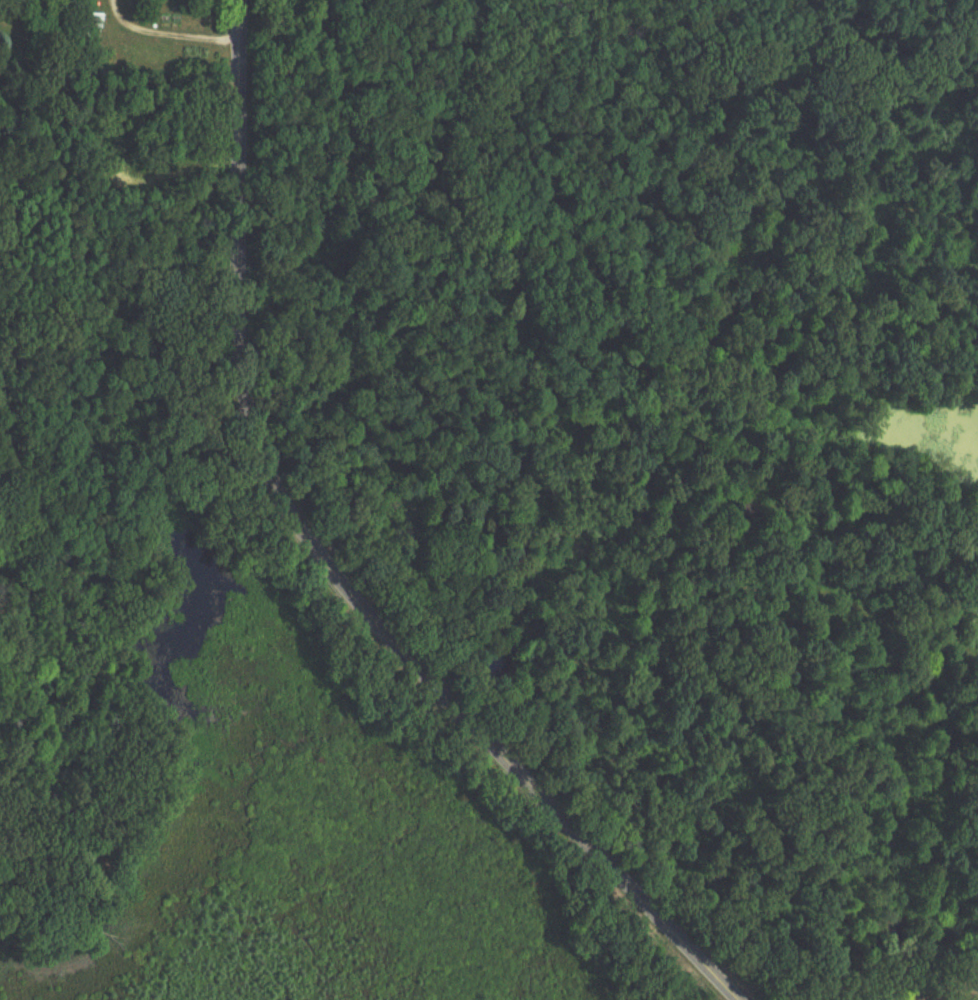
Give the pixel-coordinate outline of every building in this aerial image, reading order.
[(104,29),(104,13),(88,14),(89,30),(104,29)]
